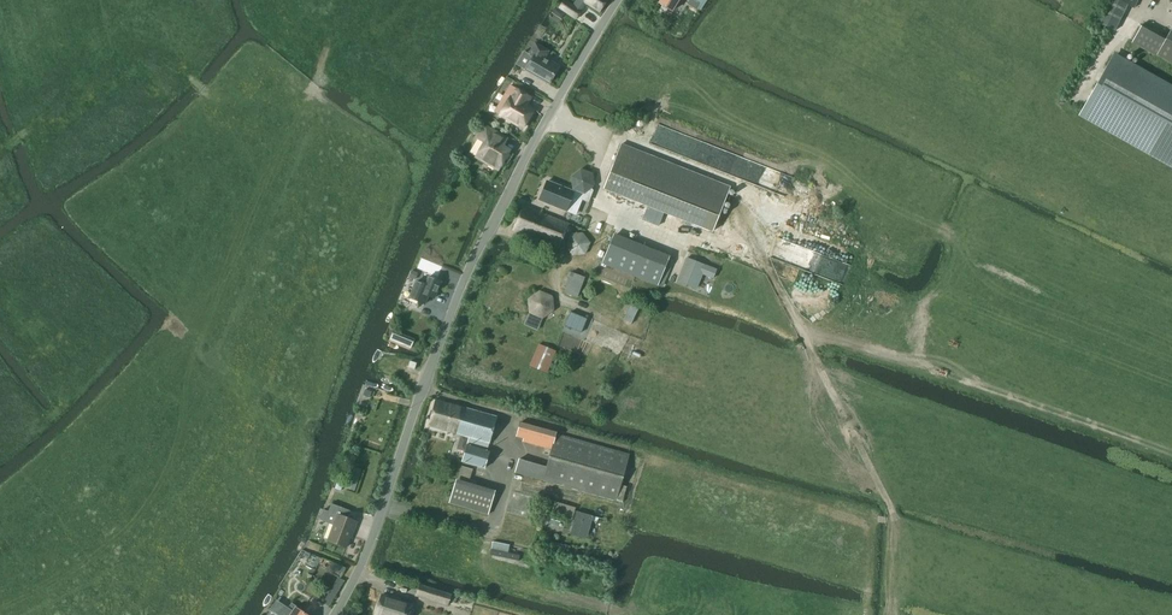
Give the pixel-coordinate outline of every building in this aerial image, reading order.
[(607,0),(577,0),(573,5),(565,0),(558,9),(562,11),(575,20),(581,10),(578,8),(583,1),(600,12),(607,0)] [(675,6),(678,0),(661,0),(659,3),(672,12),(675,6)] [(708,0),(690,0),(687,5),(695,10),(697,8),(701,11),(708,0)] [(1138,0),(1108,0),(1097,23),(1114,31),(1127,5),(1133,8),(1138,0)] [(1133,41),(1157,55),(1171,64),(1171,30),(1167,39),(1142,25),(1133,41)] [(516,66),(515,66),(523,70),(548,83),(558,66),(544,58),(549,51),(539,46),(535,43),(529,54),(524,51),(523,51),(521,56),(516,66)] [(1078,116),(1171,169),(1171,86),(1113,53),(1078,116)] [(510,86),(502,98),(495,112),(500,115),(523,128),(533,110),(520,103),(525,95),(512,87),(510,86)] [(509,152),(502,148),(507,140),(501,136),(486,128),(485,127),(478,139),(479,140),(484,143),(476,157),(499,170),(509,152)] [(621,145),(603,190),(621,196),(615,210),(729,255),(739,230),(717,221),(730,187),(621,145)] [(584,195),(594,187),(592,175),(580,171),(571,178),(573,191),(584,195)] [(547,181),(539,201),(566,212),(574,192),(547,181)] [(558,249),(570,224),(545,214),(541,213),(523,205),(512,230),(558,249)] [(573,255),(585,254),(589,243),(582,234),(570,236),(566,246),(573,255)] [(662,288),(674,261),(669,259),(670,257),(614,234),(601,264),(658,287),(658,286),(662,288)] [(713,279),(717,269),(686,257),(676,282),(697,290),(703,275),(713,279)] [(414,272),(413,271),(411,270),(408,277),(411,278),(412,279),(415,280),(418,273),(414,272)] [(577,298),(585,277),(571,272),(563,292),(577,298)] [(416,282),(409,298),(424,305),(428,296),(434,299),(441,282),(428,277),(425,285),(416,282)] [(540,291),(528,298),(530,313),(542,318),(554,310),(552,296),(540,291)] [(632,324),(639,309),(630,305),(624,320),(632,324)] [(582,333),(587,319),(571,312),(565,326),(582,333)] [(402,336),(399,344),(410,348),(414,340),(402,336)] [(547,373),(556,351),(539,344),(529,367),(547,373)] [(414,370),(416,364),(410,362),(408,368),(414,370)] [(464,407),(435,399),(428,426),(489,444),(497,416),(463,407),(464,407)] [(520,423),(516,436),(523,438),(523,441),(552,449),(546,467),(543,480),(616,501),(629,456),(629,455),(627,455),(556,434),(556,433),(520,423)] [(484,468),(489,452),(466,445),(461,462),(484,468)] [(355,492),(362,470),(354,467),(346,489),(355,492)] [(335,489),(341,491),(344,480),(339,478),(335,489)] [(488,515),(494,495),(455,484),(449,503),(488,515)] [(323,510),(320,518),(320,519),(321,521),(333,525),(327,541),(346,547),(351,532),(353,533),(357,523),(347,519),(350,511),(338,507),(330,505),(328,512),(325,511),(323,510)] [(576,511),(569,534),(585,539),(592,516),(576,511)] [(561,518),(550,514),(547,523),(558,527),(561,518)] [(569,551),(570,546),(549,542),(547,547),(569,551)] [(448,606),(451,595),(419,585),(416,595),(448,606)] [(413,605),(381,595),(375,614),(410,614),(413,605)] [(290,614),(307,614),(296,608),(297,606),(292,602),(289,607),(293,610),(290,614)]
